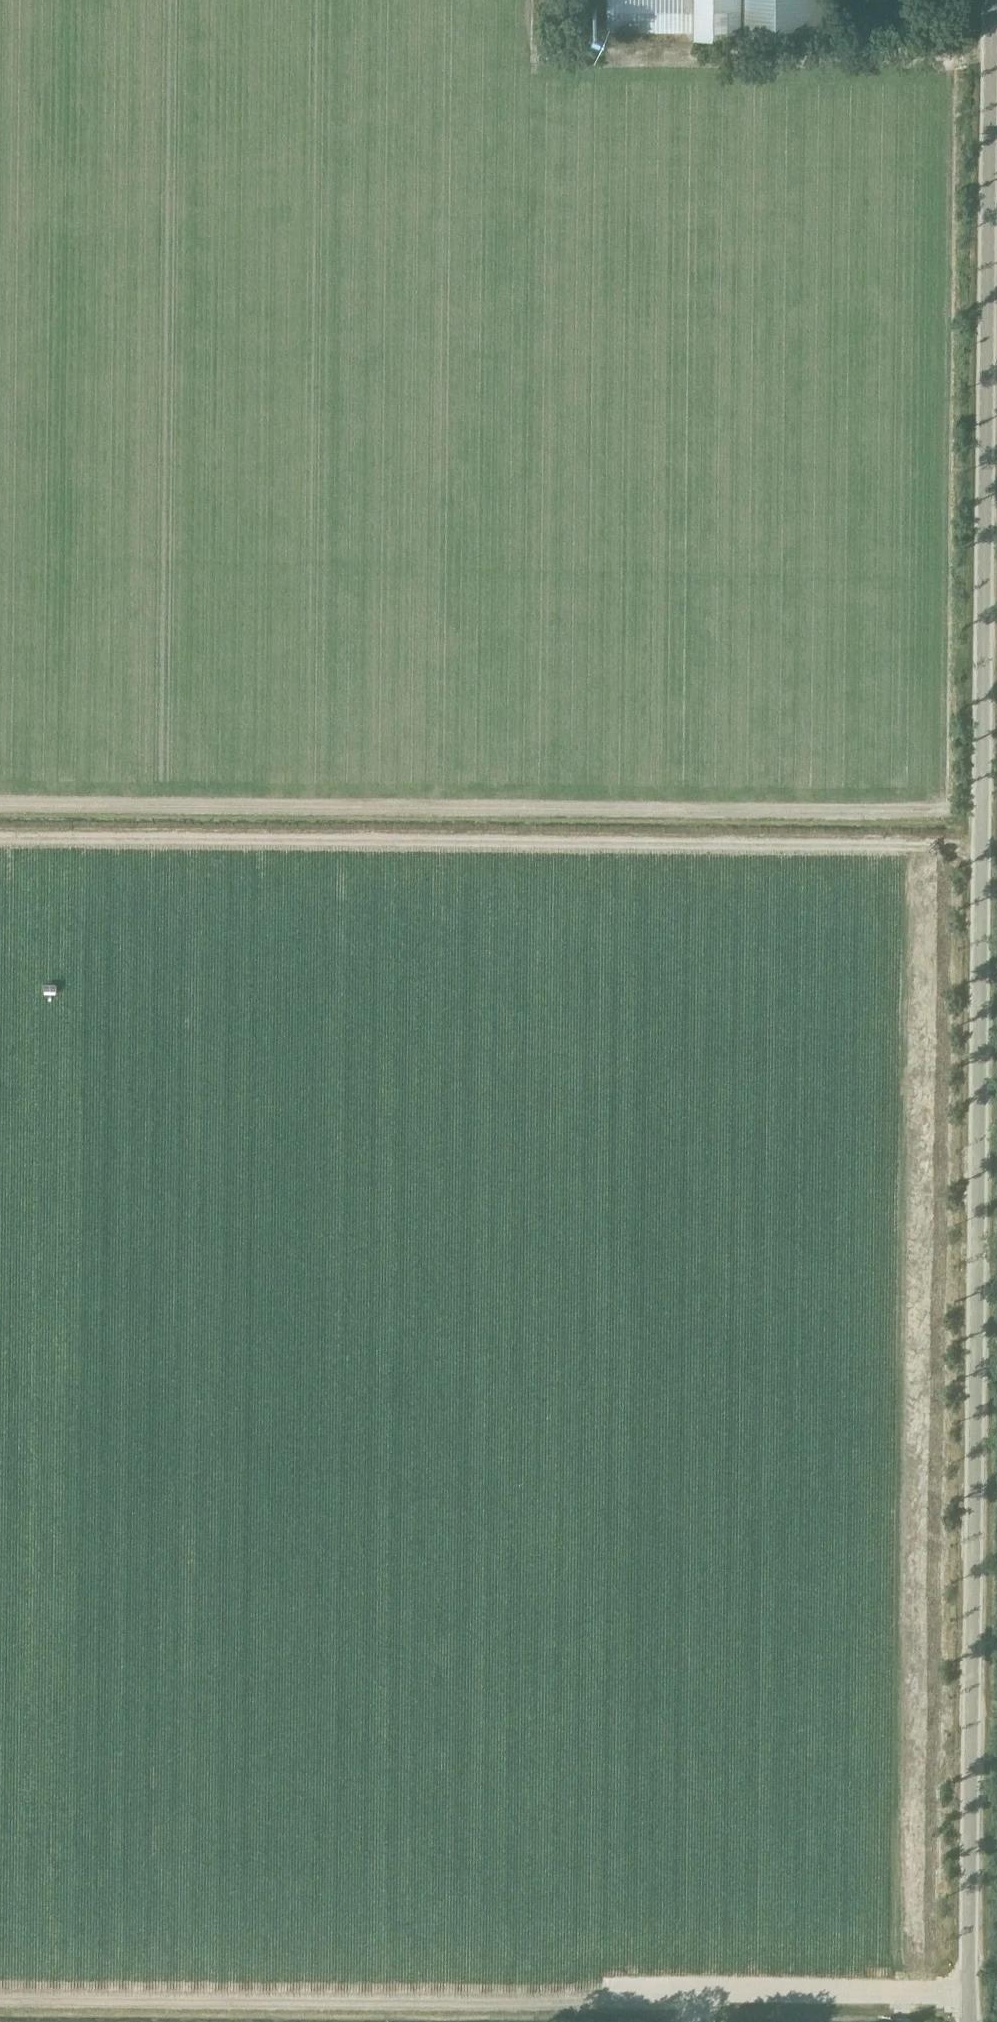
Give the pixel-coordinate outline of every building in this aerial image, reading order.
[(608,27),(812,29),(812,28),(813,0),(608,0),(608,27)]
